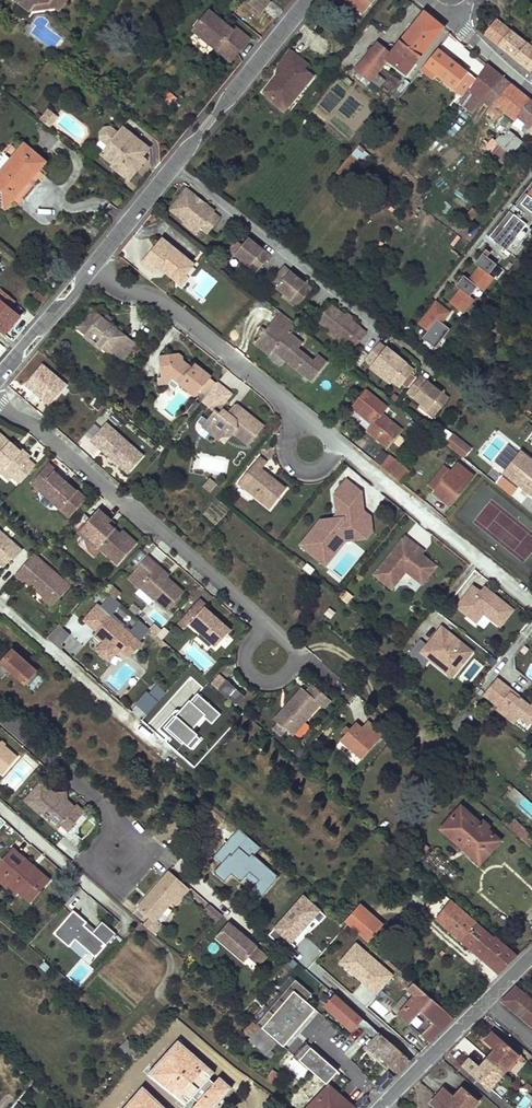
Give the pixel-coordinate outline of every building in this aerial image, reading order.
[(29,10),(35,3),(48,2),(56,7),(58,9),(65,0),(16,0),(29,10)] [(248,3),(262,14),(271,3),(268,0),(250,0),(248,3)] [(364,13),(374,0),(347,0),(349,2),(364,13)] [(48,2),(35,3),(29,10),(56,7),(48,2)] [(233,30),(209,11),(193,32),(231,63),(250,40),(235,28),(233,30)] [(444,28),(424,12),(391,55),(387,60),(407,75),(444,28)] [(18,21),(12,16),(9,21),(15,26),(18,21)] [(527,43),(497,20),(484,34),(491,40),(531,73),(531,47),(527,43)] [(387,60),(391,55),(377,44),(355,70),(370,82),(372,80),(376,74),(387,60)] [(421,70),(434,80),(437,76),(463,96),(469,89),(470,90),(476,79),(468,73),(469,72),(439,48),(421,70)] [(304,69),(293,60),(297,56),(291,50),(277,67),(284,72),(279,79),(276,76),(263,92),(266,97),(271,95),(283,105),(294,91),(298,94),(312,76),(304,69)] [(304,69),(308,65),(297,56),(293,60),(304,69)] [(470,90),(484,102),(491,107),(494,104),(511,84),(486,64),(476,79),(470,90)] [(277,67),(276,76),(279,79),(284,72),(277,67)] [(376,74),(372,80),(379,84),(383,79),(376,74)] [(494,104),(515,121),(518,117),(531,101),(511,84),(494,104)] [(458,102),(475,115),(480,108),(484,102),(470,90),(469,89),(463,96),(460,100),(458,102)] [(266,97),(284,111),(298,94),(294,91),(283,105),(271,95),(266,97)] [(163,99),(169,105),(175,99),(169,92),(163,99)] [(527,123),(522,130),(527,134),(529,132),(531,128),(531,101),(518,117),(527,123)] [(480,108),(486,113),(491,107),(484,102),(480,108)] [(50,109),(41,120),(46,124),(54,113),(50,109)] [(54,113),(46,124),(49,127),(58,116),(54,113)] [(115,150),(110,157),(116,162),(114,165),(112,167),(129,181),(142,164),(137,160),(140,156),(142,158),(143,156),(150,148),(123,127),(118,133),(111,127),(104,128),(100,133),(101,140),(108,145),(115,150)] [(509,131),(506,134),(519,144),(522,141),(509,131)] [(495,149),(499,144),(511,154),(519,144),(506,134),(504,137),(499,140),(495,145),(492,147),(495,149)] [(101,140),(97,145),(104,150),(108,145),(101,140)] [(6,209),(46,162),(25,144),(19,151),(12,145),(0,159),(0,204),(6,209)] [(511,154),(499,144),(495,149),(491,154),(503,164),(511,154)] [(104,150),(101,155),(114,165),(116,162),(110,157),(115,150),(108,145),(104,150)] [(359,146),(346,162),(352,167),(359,158),(365,151),(359,146)] [(456,165),(465,153),(459,148),(450,160),(456,165)] [(365,151),(359,158),(365,162),(370,155),(365,151)] [(337,173),(343,178),(352,167),(346,162),(337,173)] [(514,204),(516,206),(531,185),(531,183),(514,204)] [(516,206),(531,219),(531,185),(516,206)] [(202,206),(193,199),(195,197),(186,189),(170,209),(185,222),(187,220),(200,230),(202,228),(208,233),(220,219),(213,213),(214,212),(204,204),(202,206)] [(204,204),(195,197),(193,199),(202,206),(204,204)] [(514,204),(510,210),(531,227),(531,219),(516,206),(514,204)] [(467,215),(473,219),(478,213),(473,209),(467,215)] [(510,210),(490,236),(512,254),(531,229),(531,227),(510,210)] [(200,230),(187,220),(185,222),(184,224),(196,234),(200,230)] [(141,263),(155,274),(160,268),(162,266),(168,270),(166,273),(176,281),(181,274),(184,276),(194,264),(162,238),(141,263)] [(270,256),(248,238),(242,246),(235,254),(257,272),(270,256)] [(242,246),(237,242),(230,251),(235,254),(242,246)] [(491,252),(486,248),(478,259),(482,262),(479,266),(469,278),(463,274),(458,280),(463,284),(449,301),(462,311),(473,298),(470,295),(477,285),(483,290),(493,276),(489,273),(497,263),(488,255),(491,252)] [(296,278),(283,267),(270,282),(292,300),(295,297),(302,302),(311,290),(307,286),(296,278)] [(181,274),(176,281),(181,286),(187,278),(184,276),(181,274)] [(299,274),(296,278),(307,286),(307,280),(299,274)] [(302,302),(295,297),(292,300),(299,306),(302,302)] [(435,346),(450,327),(441,321),(449,311),(436,300),(418,322),(427,329),(422,336),(435,346)] [(342,313),(331,304),(317,321),(352,348),(365,332),(352,322),(342,313)] [(77,328),(80,331),(86,335),(101,347),(111,355),(113,352),(125,336),(109,323),(108,323),(106,325),(103,322),(105,320),(104,319),(91,309),(77,328)] [(255,343),(270,354),(273,350),(312,381),(327,363),(317,356),(313,362),(297,349),(302,343),(291,334),(297,326),(280,312),(255,343)] [(352,316),(348,313),(342,313),(352,322),(352,316)] [(86,335),(84,338),(100,350),(101,347),(86,335)] [(125,336),(113,352),(123,360),(136,345),(125,336)] [(391,353),(379,343),(366,359),(400,387),(403,383),(407,379),(413,371),(402,362),(391,353)] [(397,352),(391,353),(402,362),(401,355),(397,352)] [(167,374),(173,378),(196,397),(211,377),(195,364),(190,370),(184,365),(183,359),(178,354),(159,356),(162,378),(167,374)] [(349,364),(352,360),(346,355),(343,360),(349,364)] [(23,383),(49,405),(68,382),(42,360),(23,383)] [(162,378),(158,378),(159,385),(169,384),(173,378),(167,374),(162,378)] [(449,399),(421,376),(408,393),(429,410),(432,406),(438,412),(449,399)] [(202,402),(215,412),(208,421),(214,426),(211,429),(221,437),(231,436),(233,433),(248,445),(264,426),(238,405),(232,409),(231,411),(229,414),(224,410),(226,408),(223,405),(232,394),(217,383),(202,402)] [(387,408),(366,391),(354,406),(375,422),(373,425),(368,431),(387,447),(401,430),(382,414),(387,408)] [(396,402),(399,398),(394,393),(390,397),(396,402)] [(406,407),(410,402),(405,398),(401,403),(406,407)] [(354,406),(352,408),(373,425),(375,422),(354,406)] [(438,412),(432,406),(429,410),(435,415),(438,412)] [(202,416),(196,426),(196,430),(205,437),(209,432),(219,440),(221,437),(211,429),(214,426),(208,421),(202,416)] [(144,454),(107,419),(88,438),(126,473),(144,454)] [(12,477),(20,483),(35,466),(28,460),(31,457),(20,447),(17,450),(11,445),(0,434),(0,466),(12,477)] [(453,434),(444,446),(464,460),(473,449),(453,434)] [(531,496),(531,461),(520,452),(503,473),(531,496)] [(380,466),(387,471),(396,459),(390,455),(380,466)] [(238,483),(270,509),(286,489),(261,469),(267,463),(259,457),(238,483)] [(387,471),(395,478),(396,477),(404,467),(405,466),(396,459),(387,471)] [(434,492),(451,505),(473,478),(457,464),(443,481),(436,490),(434,492)] [(48,465),(45,468),(52,474),(54,472),(55,471),(48,465)] [(10,480),(12,477),(0,466),(0,471),(10,480)] [(410,472),(404,467),(396,477),(402,482),(410,472)] [(31,484),(38,490),(39,489),(61,509),(60,510),(69,518),(86,498),(77,490),(76,492),(74,490),(75,489),(67,483),(66,485),(62,481),(63,480),(56,474),(54,472),(52,474),(45,468),(31,484)] [(437,476),(430,485),(436,490),(443,481),(437,476)] [(203,486),(210,493),(216,485),(209,479),(203,486)] [(353,483),(341,485),(335,492),(335,495),(362,492),(362,491),(353,483)] [(363,511),(362,492),(335,495),(337,514),(339,514),(339,520),(333,520),(333,518),(320,520),(321,527),(314,535),(310,532),(300,544),(320,561),(336,541),(345,541),(345,535),(360,534),(365,539),(371,531),(370,517),(356,518),(355,512),(363,511)] [(83,537),(100,552),(102,550),(118,565),(137,543),(134,541),(132,540),(131,539),(129,539),(128,537),(128,535),(127,534),(126,533),(124,533),(123,533),(122,533),(119,534),(115,529),(109,524),(112,521),(99,509),(78,532),(83,537)] [(310,532),(314,535),(321,527),(320,520),(310,532)] [(4,567),(13,558),(15,559),(22,551),(0,531),(0,564),(4,567)] [(405,536),(375,574),(392,588),(401,577),(406,571),(413,576),(423,583),(437,566),(423,555),(416,549),(418,547),(405,536)] [(95,558),(100,552),(83,537),(86,550),(95,558)] [(320,561),(325,565),(345,541),(336,541),(320,561)] [(19,571),(26,577),(24,579),(25,580),(42,595),(43,593),(47,596),(45,598),(43,600),(52,607),(71,586),(63,580),(34,554),(19,571)] [(159,567),(147,556),(135,570),(146,580),(141,587),(139,589),(135,593),(148,605),(153,598),(167,611),(184,592),(167,578),(158,569),(159,567)] [(159,567),(158,569),(167,578),(169,576),(159,567)] [(307,572),(314,578),(318,573),(311,568),(307,572)] [(127,579),(139,589),(141,587),(146,580),(135,570),(127,579)] [(19,571),(15,575),(23,582),(25,580),(24,579),(26,577),(19,571)] [(401,577),(405,580),(411,579),(413,576),(406,571),(401,577)] [(63,580),(71,586),(74,582),(67,575),(63,580)] [(115,598),(119,593),(111,585),(106,591),(110,594),(115,598)] [(513,610),(496,597),(495,599),(490,596),(492,593),(484,587),(481,592),(473,586),(456,607),(476,623),(484,614),(500,627),(513,610)] [(115,598),(110,594),(100,606),(97,604),(83,620),(96,631),(94,634),(102,641),(117,654),(119,655),(123,651),(130,657),(142,643),(140,641),(150,629),(139,620),(131,629),(113,613),(121,603),(115,598)] [(183,618),(189,624),(216,647),(231,630),(220,621),(219,622),(214,618),(215,616),(205,607),(207,605),(200,599),(183,618)] [(183,618),(178,623),(184,629),(189,624),(183,618)] [(59,624),(47,638),(50,640),(52,637),(61,645),(70,635),(59,624)] [(430,660),(442,670),(447,664),(453,663),(459,668),(472,652),(442,627),(431,640),(432,642),(429,647),(427,645),(420,639),(407,655),(423,668),(430,660)] [(162,629),(157,635),(161,639),(166,632),(162,629)] [(61,645),(52,637),(50,640),(61,650),(63,647),(61,645)] [(94,650),(109,662),(117,654),(102,641),(94,650)] [(2,679),(6,675),(14,674),(25,684),(36,671),(13,650),(9,654),(10,655),(10,657),(6,658),(0,665),(0,677),(2,679)] [(451,678),(459,668),(453,663),(447,664),(442,670),(451,678)] [(222,712),(199,693),(208,681),(190,666),(148,718),(139,711),(136,715),(176,748),(181,742),(192,751),(206,735),(199,729),(206,720),(212,725),(222,712)] [(220,675),(212,684),(219,690),(227,681),(220,675)] [(531,706),(523,700),(521,698),(519,699),(511,693),(513,691),(498,678),(485,695),(499,707),(497,709),(506,716),(511,710),(519,717),(529,724),(530,722),(531,723),(531,704),(531,706)] [(219,690),(236,706),(244,697),(227,681),(219,690)] [(130,715),(141,723),(165,690),(154,682),(130,715)] [(274,720),(292,736),(320,704),(324,708),(331,701),(313,685),(306,692),(302,688),(286,707),(288,709),(285,712),(283,711),(274,720)] [(519,699),(521,698),(523,700),(524,699),(513,691),(511,693),(519,699)] [(511,710),(506,716),(514,723),(519,717),(511,710)] [(383,734),(368,720),(361,728),(363,729),(367,733),(376,742),(383,734)] [(361,759),(376,742),(367,733),(364,735),(360,732),(363,729),(361,728),(355,723),(349,729),(345,733),(340,740),(361,759)] [(397,733),(392,729),(387,736),(391,740),(397,733)] [(3,775),(18,757),(0,741),(0,772),(3,775)] [(298,758),(302,754),(295,748),(291,752),(298,758)] [(455,762),(448,768),(461,780),(463,778),(465,781),(470,775),(455,762)] [(54,793),(41,782),(25,801),(41,815),(43,813),(50,819),(48,821),(56,828),(60,824),(65,819),(73,826),(85,812),(76,805),(74,807),(67,801),(59,801),(58,793),(54,793)] [(443,829),(464,848),(466,845),(478,856),(485,848),(489,852),(499,841),(487,830),(490,827),(484,821),(480,824),(461,808),(443,829)] [(65,819),(60,824),(69,831),(73,826),(65,819)] [(507,826),(520,837),(526,830),(526,829),(515,820),(507,826)] [(520,837),(531,847),(531,846),(531,836),(526,830),(520,837)] [(416,837),(405,850),(416,860),(422,853),(416,848),(422,842),(416,837)] [(466,845),(464,848),(480,862),(489,852),(485,848),(478,856),(466,845)] [(1,882),(4,879),(19,892),(31,903),(50,881),(35,868),(30,873),(18,862),(23,857),(13,848),(0,863),(0,882),(1,882)] [(23,857),(18,862),(30,873),(35,868),(23,857)] [(137,908),(154,923),(172,903),(175,905),(189,889),(169,871),(137,908)] [(4,879),(1,882),(16,896),(19,892),(4,879)] [(518,956),(496,936),(494,938),(451,901),(443,910),(439,906),(435,910),(431,914),(436,919),(500,974),(518,956)] [(204,911),(217,922),(222,916),(209,905),(204,911)] [(360,905),(345,922),(367,942),(382,925),(360,905)] [(74,911),(54,934),(70,947),(76,940),(96,958),(117,934),(103,922),(96,930),(93,933),(85,926),(88,923),(74,911)] [(85,926),(93,933),(96,930),(88,923),(85,926)] [(216,938),(245,962),(249,957),(257,947),(229,923),(216,938)] [(376,994),(394,973),(356,940),(337,961),(376,994)] [(257,947),(249,957),(260,966),(268,956),(257,947)] [(379,959),(388,967),(391,963),(382,955),(379,959)] [(40,966),(45,971),(50,967),(44,961),(40,966)] [(295,980),(257,1024),(261,1027),(262,1029),(281,1044),(286,1038),(289,1041),(294,1034),(292,1032),(297,1026),(299,1028),(310,1016),(308,1013),(313,1008),(306,1002),(312,995),(295,980)] [(416,996),(399,1015),(410,1024),(430,1043),(448,1025),(445,1022),(451,1016),(432,999),(427,994),(414,982),(411,980),(405,986),(408,989),(416,996)] [(516,987),(502,1001),(531,1026),(531,1001),(516,987)] [(325,1006),(325,1007),(352,1032),(359,1023),(364,1018),(335,994),(331,998),(325,1006)] [(451,1016),(445,1022),(448,1025),(455,1019),(451,1016)] [(364,1018),(359,1023),(366,1029),(370,1024),(364,1018)] [(402,1029),(389,1018),(378,1031),(380,1033),(391,1042),(402,1029)] [(244,1031),(249,1035),(251,1032),(254,1035),(260,1028),(253,1022),(244,1031)] [(391,1042),(380,1033),(378,1031),(370,1024),(366,1029),(376,1038),(368,1045),(393,1067),(400,1073),(412,1061),(392,1043),(391,1042)] [(254,1035),(250,1039),(251,1041),(262,1029),(261,1027),(260,1028),(254,1035)] [(266,1055),(278,1043),(262,1029),(251,1041),(266,1055)] [(489,1058),(504,1072),(518,1056),(493,1033),(486,1040),(496,1049),(489,1058)] [(119,1047),(133,1061),(141,1052),(127,1039),(119,1047)] [(306,1043),(294,1056),(298,1060),(310,1047),(306,1043)] [(298,1060),(326,1083),(337,1070),(310,1047),(298,1060)] [(212,1057),(225,1069),(230,1064),(222,1057),(220,1056),(216,1052),(212,1057)] [(464,1066),(490,1088),(504,1072),(489,1058),(481,1067),(470,1058),(464,1066)] [(239,1071),(230,1064),(225,1069),(227,1070),(235,1075),(236,1074),(239,1071)] [(393,1067),(388,1071),(395,1078),(400,1073),(393,1067)] [(283,1078),(271,1070),(266,1079),(277,1087),(283,1078)] [(375,1086),(376,1090),(382,1092),(395,1078),(388,1071),(375,1086)] [(250,1079),(241,1072),(238,1075),(248,1082),(249,1081),(250,1079)] [(531,1090),(531,1086),(528,1082),(524,1087),(523,1088),(525,1091),(527,1089),(530,1092),(531,1090)] [(353,1107),(349,1104),(344,1100),(328,1085),(307,1107),(354,1107),(353,1107)] [(451,1107),(473,1107),(478,1102),(463,1089),(454,1098),(444,1089),(438,1096),(451,1107)] [(525,1107),(526,1107),(531,1102),(531,1095),(529,1092),(519,1102),(525,1107)] [(437,1107),(451,1107),(438,1096),(432,1103),(437,1107)] [(354,1107),(366,1107),(369,1105),(367,1099),(364,1097),(353,1107),(354,1107)]
